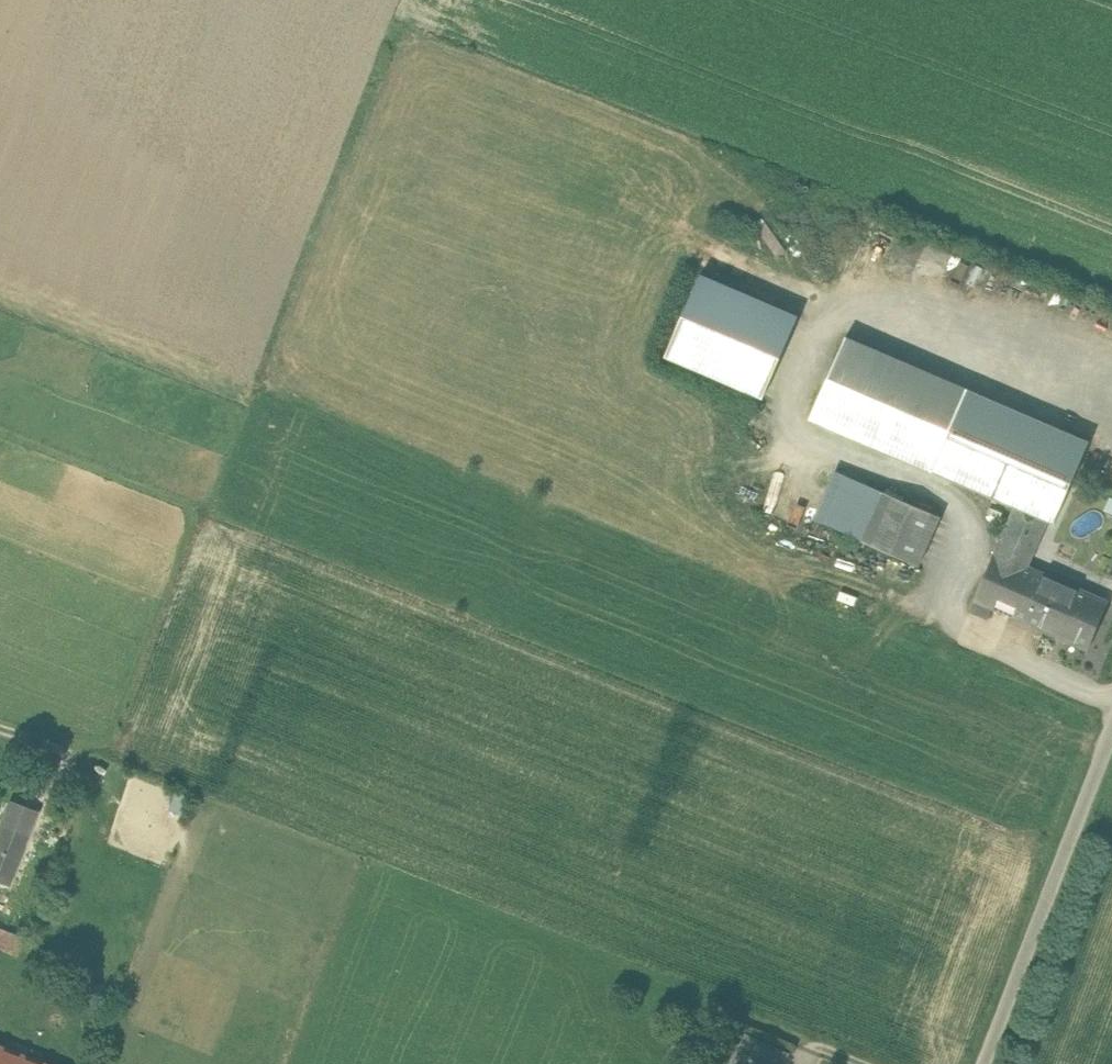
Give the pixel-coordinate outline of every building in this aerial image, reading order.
[(695,271),(662,356),(763,395),(796,310),(695,271)] [(967,388),(846,336),(811,417),(932,470),(967,388)] [(1089,440),(967,388),(932,470),(1015,505),(1048,520),(1054,522),(1089,440)] [(941,515),(884,491),(863,540),(919,564),(941,515)] [(1015,505),(975,598),(993,606),(1025,620),(1045,574),(1028,566),(1048,520),(1015,505)] [(1108,601),(1045,574),(1025,620),(1088,648),(1108,601)] [(993,606),(975,598),(970,610),(988,618),(993,606)] [(0,828),(0,882),(8,885),(28,833),(2,823),(0,828)] [(732,1063),(783,1063),(790,1049),(746,1031),(732,1063)] [(0,1044),(0,1063),(50,1063),(0,1044)]
